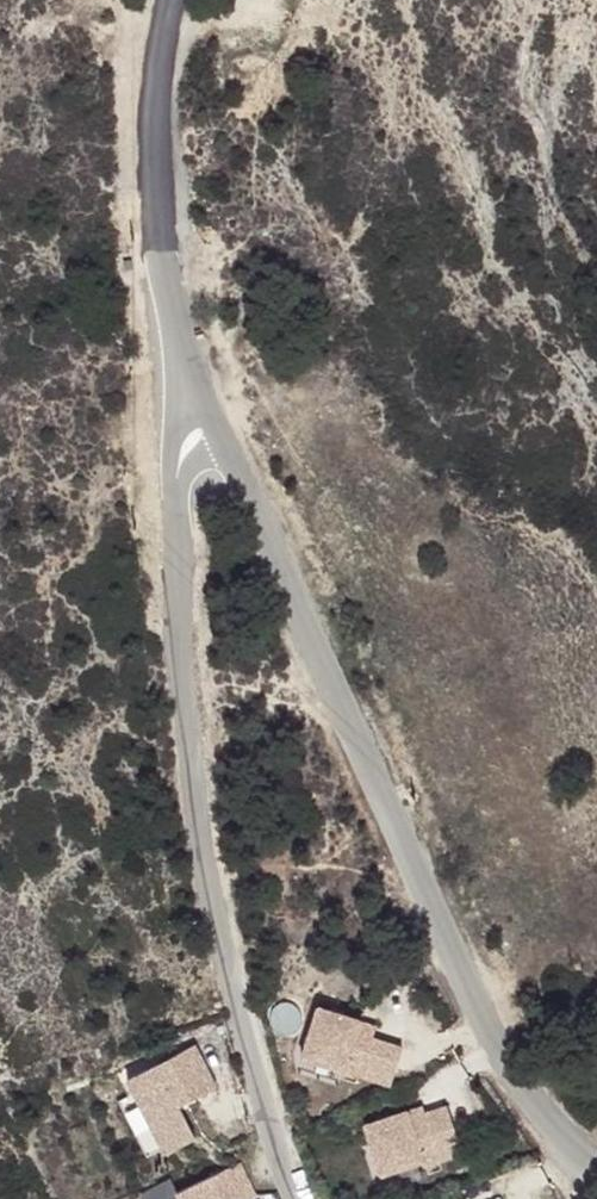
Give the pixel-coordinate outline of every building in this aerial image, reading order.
[(317,1007),(301,1057),(390,1085),(402,1047),(372,1038),(357,1033),(360,1021),(317,1007)] [(376,1026),(360,1021),(357,1033),(372,1038),(376,1026)] [(216,1087),(194,1045),(168,1058),(189,1101),(216,1087)] [(189,1101),(168,1058),(157,1064),(179,1106),(189,1101)] [(179,1106),(157,1064),(127,1079),(165,1154),(195,1138),(179,1106)] [(364,1125),(380,1174),(423,1160),(424,1166),(462,1153),(447,1106),(423,1113),(425,1118),(411,1123),(407,1111),(364,1125)] [(421,1106),(407,1111),(411,1123),(425,1118),(421,1106)] [(258,1198),(243,1165),(178,1197),(179,1198),(257,1198),(258,1198)]
